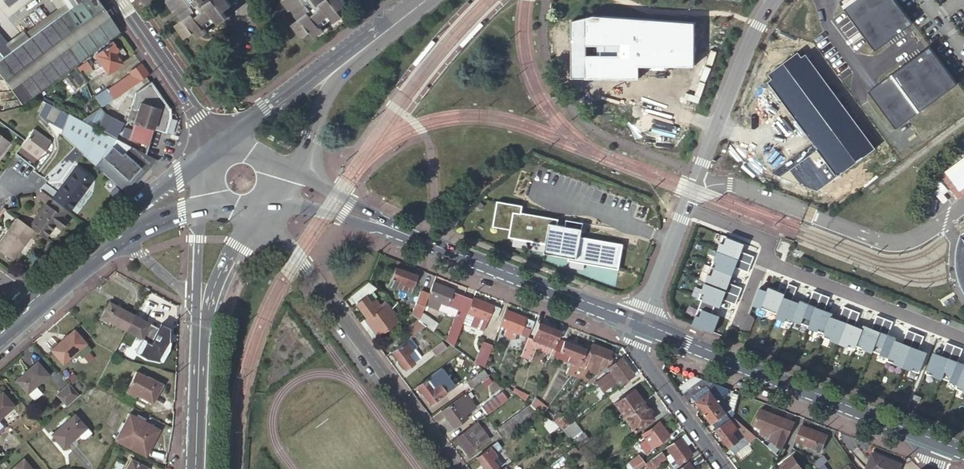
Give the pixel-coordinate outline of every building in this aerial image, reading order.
[(68,8),(13,48),(0,34),(0,75),(22,104),(120,32),(111,19),(104,25),(99,18),(106,12),(98,0),(63,0),(68,8)] [(169,3),(165,5),(172,15),(174,14),(181,23),(174,28),(184,42),(193,36),(197,41),(205,35),(201,28),(212,20),(217,27),(226,21),(222,16),(231,9),(224,0),(167,0),(169,3)] [(282,8),(279,10),(286,20),(289,18),(296,27),(289,33),(299,47),(308,41),(312,45),(321,39),(315,32),(327,23),(332,30),(340,24),(336,19),(345,12),(335,0),(332,0),(329,1),(328,0),(275,0),(282,8)] [(895,0),(843,0),(840,2),(875,50),(912,23),(895,0)] [(111,19),(106,12),(99,18),(104,25),(111,19)] [(639,77),(639,66),(696,66),(696,21),(595,15),(571,20),(572,77),(639,77)] [(118,49),(112,41),(94,54),(107,72),(121,62),(118,58),(125,53),(121,46),(118,49)] [(929,47),(867,92),(895,129),(957,84),(929,47)] [(807,54),(803,57),(799,52),(770,73),(773,78),(768,82),(813,143),(817,149),(837,177),(876,148),(807,54)] [(86,60),(77,67),(80,70),(82,68),(84,71),(91,66),(86,60)] [(102,107),(149,73),(141,63),(129,71),(130,73),(107,89),(106,88),(94,96),(102,107)] [(170,109),(150,81),(135,92),(126,120),(133,122),(128,139),(148,145),(153,128),(165,132),(170,117),(170,109)] [(67,113),(47,103),(42,115),(50,122),(62,129),(67,113)] [(81,121),(96,129),(97,127),(115,136),(122,123),(104,113),(105,111),(97,110),(81,121)] [(115,182),(127,194),(157,160),(152,157),(96,129),(81,121),(67,113),(62,129),(60,133),(71,143),(75,147),(77,148),(114,183),(115,182)] [(33,129),(25,140),(21,146),(39,159),(51,142),(33,129)] [(75,147),(71,143),(60,158),(63,159),(65,156),(69,159),(77,148),(75,147)] [(772,172),(781,175),(817,149),(813,143),(772,172)] [(837,177),(817,149),(781,175),(817,190),(837,177)] [(76,167),(73,170),(91,183),(93,180),(76,167)] [(73,170),(52,199),(54,200),(67,210),(70,212),(91,183),(73,170)] [(959,191),(945,171),(940,175),(958,199),(963,194),(963,187),(959,191)] [(33,231),(43,238),(54,225),(57,228),(64,219),(62,217),(67,210),(54,200),(49,208),(45,206),(29,228),(33,231)] [(524,205),(498,201),(494,226),(511,229),(510,237),(547,244),(545,253),(569,257),(620,266),(623,248),(581,240),(582,232),(558,227),(559,220),(522,213),(524,205)] [(17,219),(0,241),(0,251),(12,260),(33,231),(29,228),(17,219)] [(703,296),(694,320),(715,328),(722,311),(714,308),(717,301),(721,302),(725,294),(737,299),(744,283),(731,278),(737,262),(750,267),(756,252),(743,247),(746,239),(725,231),(700,294),(703,296)] [(963,273),(963,238),(960,233),(958,237),(956,243),(955,248),(955,258),(955,264),(956,269),(958,278),(963,273)] [(620,266),(569,257),(569,261),(572,261),(619,270),(620,266)] [(410,291),(417,275),(396,266),(389,285),(398,288),(399,287),(410,291)] [(841,314),(834,311),(835,308),(827,304),(832,292),(815,286),(810,298),(802,295),(802,298),(794,295),(799,282),(790,279),(787,289),(770,283),(769,286),(761,283),(755,300),(779,309),(777,313),(794,319),(795,315),(811,321),(810,323),(826,329),(825,332),(857,345),(858,341),(874,347),(875,346),(890,352),(889,356),(921,368),(929,347),(921,344),(926,331),(910,325),(905,338),(897,335),(898,332),(890,329),(895,316),(879,310),(874,323),(866,320),(864,323),(857,320),(862,307),(846,301),(841,314)] [(454,289),(434,282),(429,294),(428,298),(426,304),(456,317),(456,318),(464,321),(473,298),(454,290),(454,289)] [(365,288),(352,297),(367,318),(366,319),(379,337),(400,322),(386,302),(383,304),(374,292),(369,295),(365,288)] [(426,304),(428,298),(429,294),(421,291),(412,315),(419,320),(422,313),(426,304)] [(474,297),(473,298),(464,321),(481,328),(482,327),(485,328),(490,315),(497,317),(501,307),(474,297)] [(126,330),(134,315),(109,302),(103,314),(102,317),(112,323),(126,330)] [(534,321),(506,310),(500,325),(507,328),(505,333),(518,338),(520,333),(523,333),(525,327),(531,329),(534,321)] [(108,328),(112,323),(102,317),(103,314),(101,313),(96,322),(108,328)] [(422,313),(419,320),(428,327),(430,329),(435,322),(422,313)] [(159,328),(134,315),(126,330),(151,343),(159,328)] [(454,347),(464,321),(456,318),(447,341),(451,345),(454,347)] [(428,327),(419,320),(406,330),(412,338),(428,327)] [(557,338),(560,331),(539,323),(533,338),(529,336),(521,355),(532,359),(537,349),(537,348),(534,347),(536,341),(554,348),(557,338)] [(86,344),(74,330),(51,350),(63,364),(75,354),(86,344)] [(960,356),(963,345),(963,343),(948,337),(944,349),(936,346),(927,368),(944,374),(944,373),(960,379),(958,383),(963,386),(963,357),(960,356)] [(414,351),(415,350),(418,348),(412,338),(407,342),(414,351)] [(585,349),(557,338),(554,348),(551,355),(578,366),(585,349)] [(447,341),(445,340),(434,348),(439,355),(451,345),(447,341)] [(484,366),(493,343),(485,340),(476,362),(484,366)] [(551,355),(554,348),(536,341),(534,347),(537,348),(537,349),(551,355)] [(407,342),(392,353),(405,370),(421,358),(415,350),(414,351),(407,342)] [(592,345),(587,343),(585,349),(578,366),(584,368),(587,361),(592,363),(589,371),(595,373),(599,372),(606,365),(610,360),(617,353),(593,343),(592,345)] [(86,344),(75,354),(80,360),(92,350),(86,344)] [(467,356),(462,352),(454,358),(458,363),(467,356)] [(612,363),(610,360),(606,365),(610,371),(606,375),(613,384),(617,381),(620,384),(633,375),(620,357),(612,363)] [(38,362),(17,381),(28,394),(38,385),(49,375),(38,362)] [(468,382),(473,388),(491,375),(485,370),(468,382)] [(686,398),(706,384),(698,372),(678,385),(686,398)] [(431,375),(417,387),(431,404),(446,393),(439,384),(438,385),(431,375)] [(595,377),(589,383),(591,386),(594,384),(597,389),(595,391),(597,394),(600,392),(598,389),(603,386),(596,375),(595,377)] [(163,385),(147,376),(137,395),(142,398),(149,401),(153,403),(163,385)] [(73,394),(64,383),(59,387),(68,398),(73,394)] [(28,394),(30,396),(40,387),(38,385),(28,394)] [(731,419),(733,417),(729,410),(726,412),(706,386),(692,396),(711,422),(713,424),(716,429),(731,419)] [(623,416),(643,402),(635,391),(615,406),(623,416)] [(15,406),(3,392),(0,394),(0,418),(15,406)] [(488,415),(508,400),(502,393),(482,407),(488,415)] [(465,394),(442,412),(454,429),(468,418),(466,416),(476,409),(465,394)] [(541,412),(543,414),(546,409),(533,400),(531,405),(539,411),(541,412)] [(649,409),(644,401),(643,402),(623,416),(634,432),(653,418),(647,410),(649,409)] [(501,439),(539,411),(531,405),(496,431),(501,439)] [(561,414),(549,405),(546,409),(543,414),(553,422),(556,419),(561,414)] [(795,421),(779,415),(760,408),(755,423),(762,427),(760,433),(771,437),(771,438),(782,448),(795,421)] [(553,422),(543,414),(541,412),(538,415),(551,433),(559,426),(553,422)] [(78,436),(87,427),(75,414),(52,434),(64,448),(78,436)] [(675,432),(665,418),(647,431),(651,436),(647,440),(653,449),(675,432)] [(155,428),(139,419),(129,438),(146,447),(155,428)] [(564,430),(567,427),(556,419),(553,422),(559,426),(560,427),(564,430)] [(731,419),(716,429),(734,454),(751,441),(748,437),(745,439),(731,419)] [(582,431),(575,422),(567,427),(564,430),(571,439),(582,431)] [(477,423),(456,439),(468,456),(489,441),(477,423)] [(827,434),(802,424),(795,441),(806,445),(805,448),(817,452),(818,449),(821,451),(827,434)] [(92,433),(87,427),(78,436),(81,439),(85,439),(92,433)] [(584,434),(582,431),(571,439),(573,442),(584,434)] [(588,442),(584,434),(573,442),(576,446),(578,449),(584,445),(588,442)] [(691,454),(680,438),(667,448),(670,452),(668,454),(670,456),(668,457),(674,465),(691,454)] [(498,442),(476,458),(484,468),(497,468),(499,467),(498,466),(502,463),(494,452),(501,447),(498,442)] [(598,465),(584,445),(578,449),(587,461),(592,467),(593,468),(598,465)] [(578,449),(576,446),(567,453),(578,467),(587,461),(578,449)] [(662,452),(646,464),(645,464),(649,468),(654,468),(667,459),(662,452)] [(900,464),(872,453),(867,468),(898,468),(900,464)] [(646,464),(640,455),(630,462),(633,468),(631,468),(638,468),(645,464),(646,464)] [(775,468),(802,468),(793,456),(775,468)] [(825,465),(829,462),(824,456),(816,462),(821,468),(828,468),(825,465)] [(31,467),(24,458),(12,468),(28,468),(31,467)] [(132,459),(127,468),(147,468),(148,468),(132,459)]
